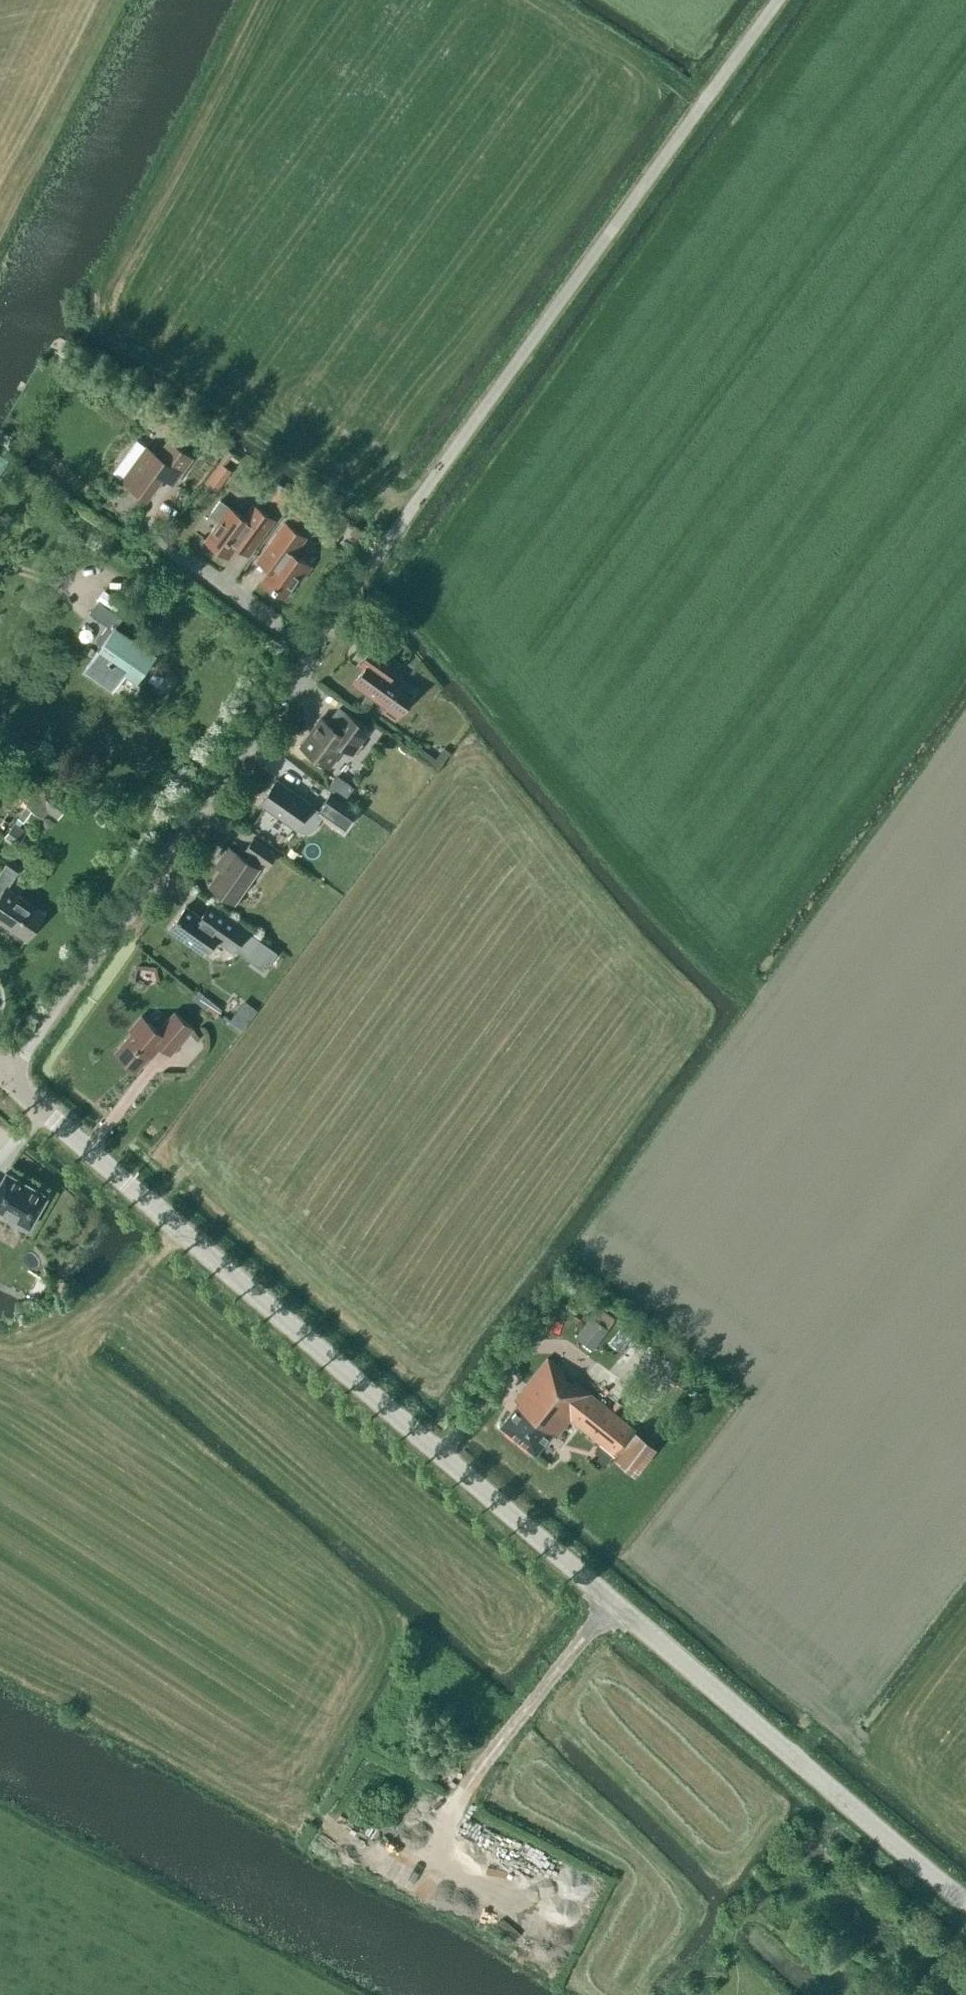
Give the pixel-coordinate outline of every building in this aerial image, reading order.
[(147,447),(122,480),(147,499),(168,471),(178,479),(193,460),(169,441),(158,456),(147,447)] [(221,455),(206,476),(218,485),(233,463),(221,455)] [(271,499),(283,508),(291,497),(278,488),(271,499)] [(206,540),(229,557),(236,548),(248,557),(274,520),(253,505),(244,518),(227,506),(217,520),(219,522),(206,540)] [(299,579),(301,581),(311,567),(294,554),(306,538),(285,523),(257,562),(269,570),(262,581),(285,598),(299,579)] [(125,674),(136,682),(155,656),(116,628),(122,620),(97,603),(89,615),(113,632),(83,673),(112,693),(125,674)] [(398,716),(412,697),(401,689),(406,683),(393,673),(400,664),(374,645),(363,660),(367,664),(353,684),(367,694),(374,699),(398,716)] [(374,699),(367,694),(356,708),(364,713),(374,699)] [(342,749),(351,755),(369,730),(344,712),(333,727),(321,718),(301,747),(329,767),(342,749)] [(310,831),(313,830),(323,816),(343,830),(356,813),(330,794),(319,810),(277,780),(260,803),(296,829),(299,831),(302,832),(304,832),(307,832),(310,831)] [(47,813),(57,820),(70,802),(42,783),(24,807),(25,808),(31,812),(43,820),(47,813)] [(31,812),(25,808),(18,818),(24,822),(31,812)] [(359,831),(369,837),(377,824),(367,818),(359,831)] [(14,823),(5,837),(17,846),(27,831),(14,823)] [(276,854),(254,838),(245,850),(251,854),(246,860),(228,847),(220,860),(225,863),(209,885),(235,903),(259,869),(258,868),(262,862),(268,866),(276,854)] [(25,942),(45,913),(8,888),(19,872),(7,864),(0,874),(0,925),(25,942)] [(246,934),(209,907),(202,918),(186,906),(170,930),(205,955),(216,939),(233,951),(246,934)] [(159,1044),(171,1054),(193,1029),(174,1012),(158,1031),(142,1016),(130,1030),(132,1032),(115,1051),(137,1070),(159,1044)] [(48,1196),(6,1172),(0,1183),(0,1211),(30,1228),(48,1196)] [(575,1338),(592,1351),(614,1322),(598,1310),(575,1338)] [(561,1370),(559,1373),(545,1362),(515,1399),(519,1403),(501,1426),(536,1454),(552,1433),(557,1438),(572,1420),(616,1455),(615,1456),(634,1473),(656,1445),(636,1429),(635,1430),(561,1370)]
